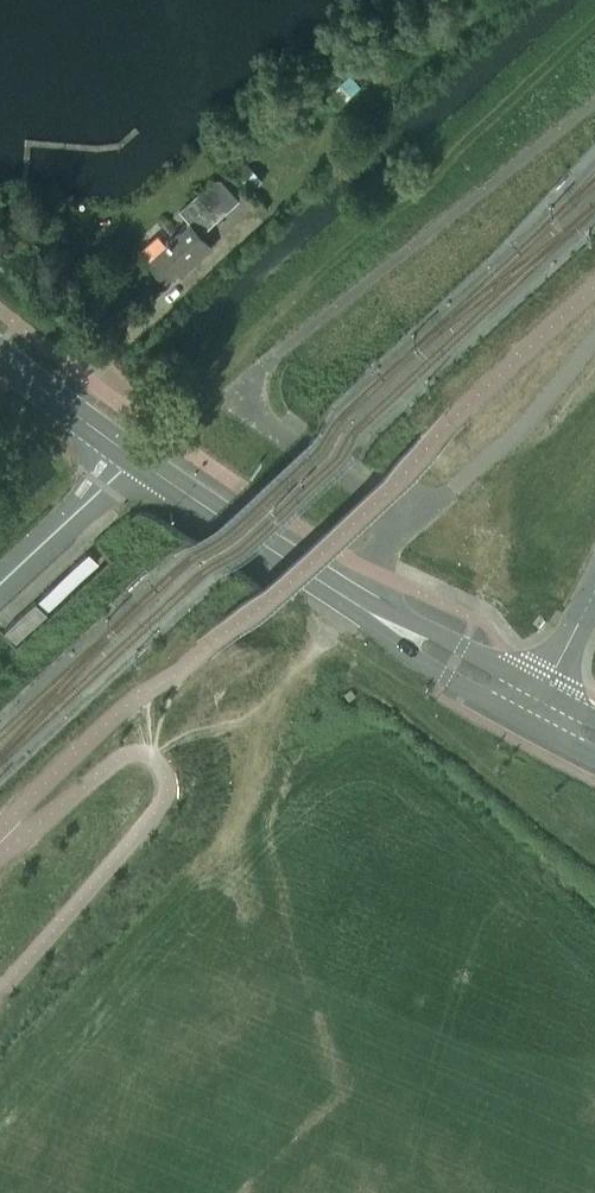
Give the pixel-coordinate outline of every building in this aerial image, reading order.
[(181,274),(211,247),(189,222),(170,240),(168,237),(164,241),(165,243),(148,259),(165,279),(177,269),(181,274)] [(98,561),(88,551),(38,597),(48,608),(98,561)] [(47,613),(35,600),(4,629),(16,642),(47,613)]
